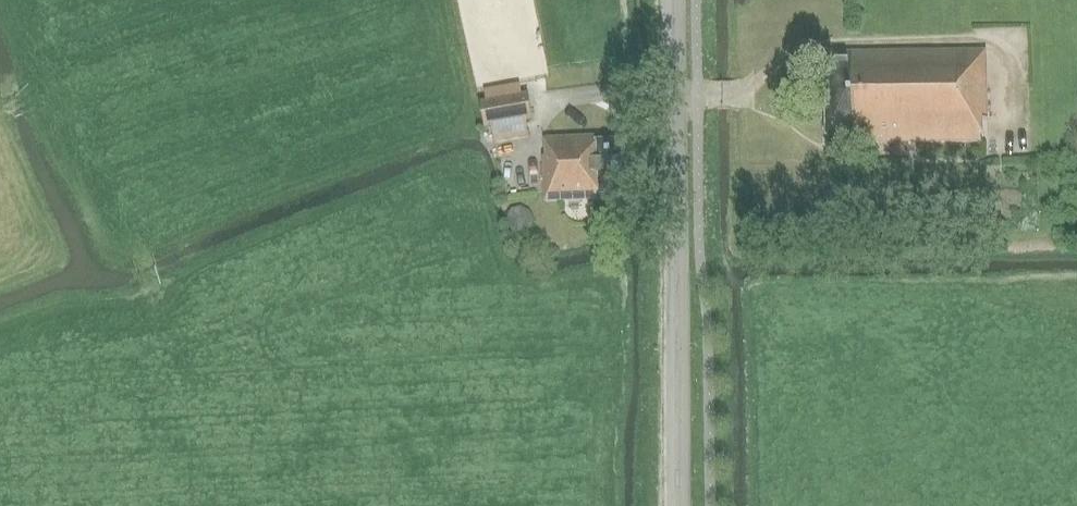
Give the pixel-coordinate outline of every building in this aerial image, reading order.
[(987,51),(882,52),(827,53),(827,60),(828,137),(828,143),(853,143),(853,140),(872,139),(872,143),(984,142),(983,119),(988,119),(987,51)] [(529,94),(482,103),(486,128),(493,127),(496,142),(530,136),(527,121),(534,120),(529,94)] [(599,194),(621,194),(620,141),(598,142),(597,136),(546,137),(547,155),(544,155),(545,201),(599,200),(599,194)] [(531,222),(531,219),(531,216),(530,213),(528,211),(524,209),(520,209),(517,209),(515,210),(512,212),(510,215),(509,218),(509,221),(509,224),(511,226),(514,229),(517,230),(520,230),(524,230),(527,229),(529,226),(531,224),(531,222)]
